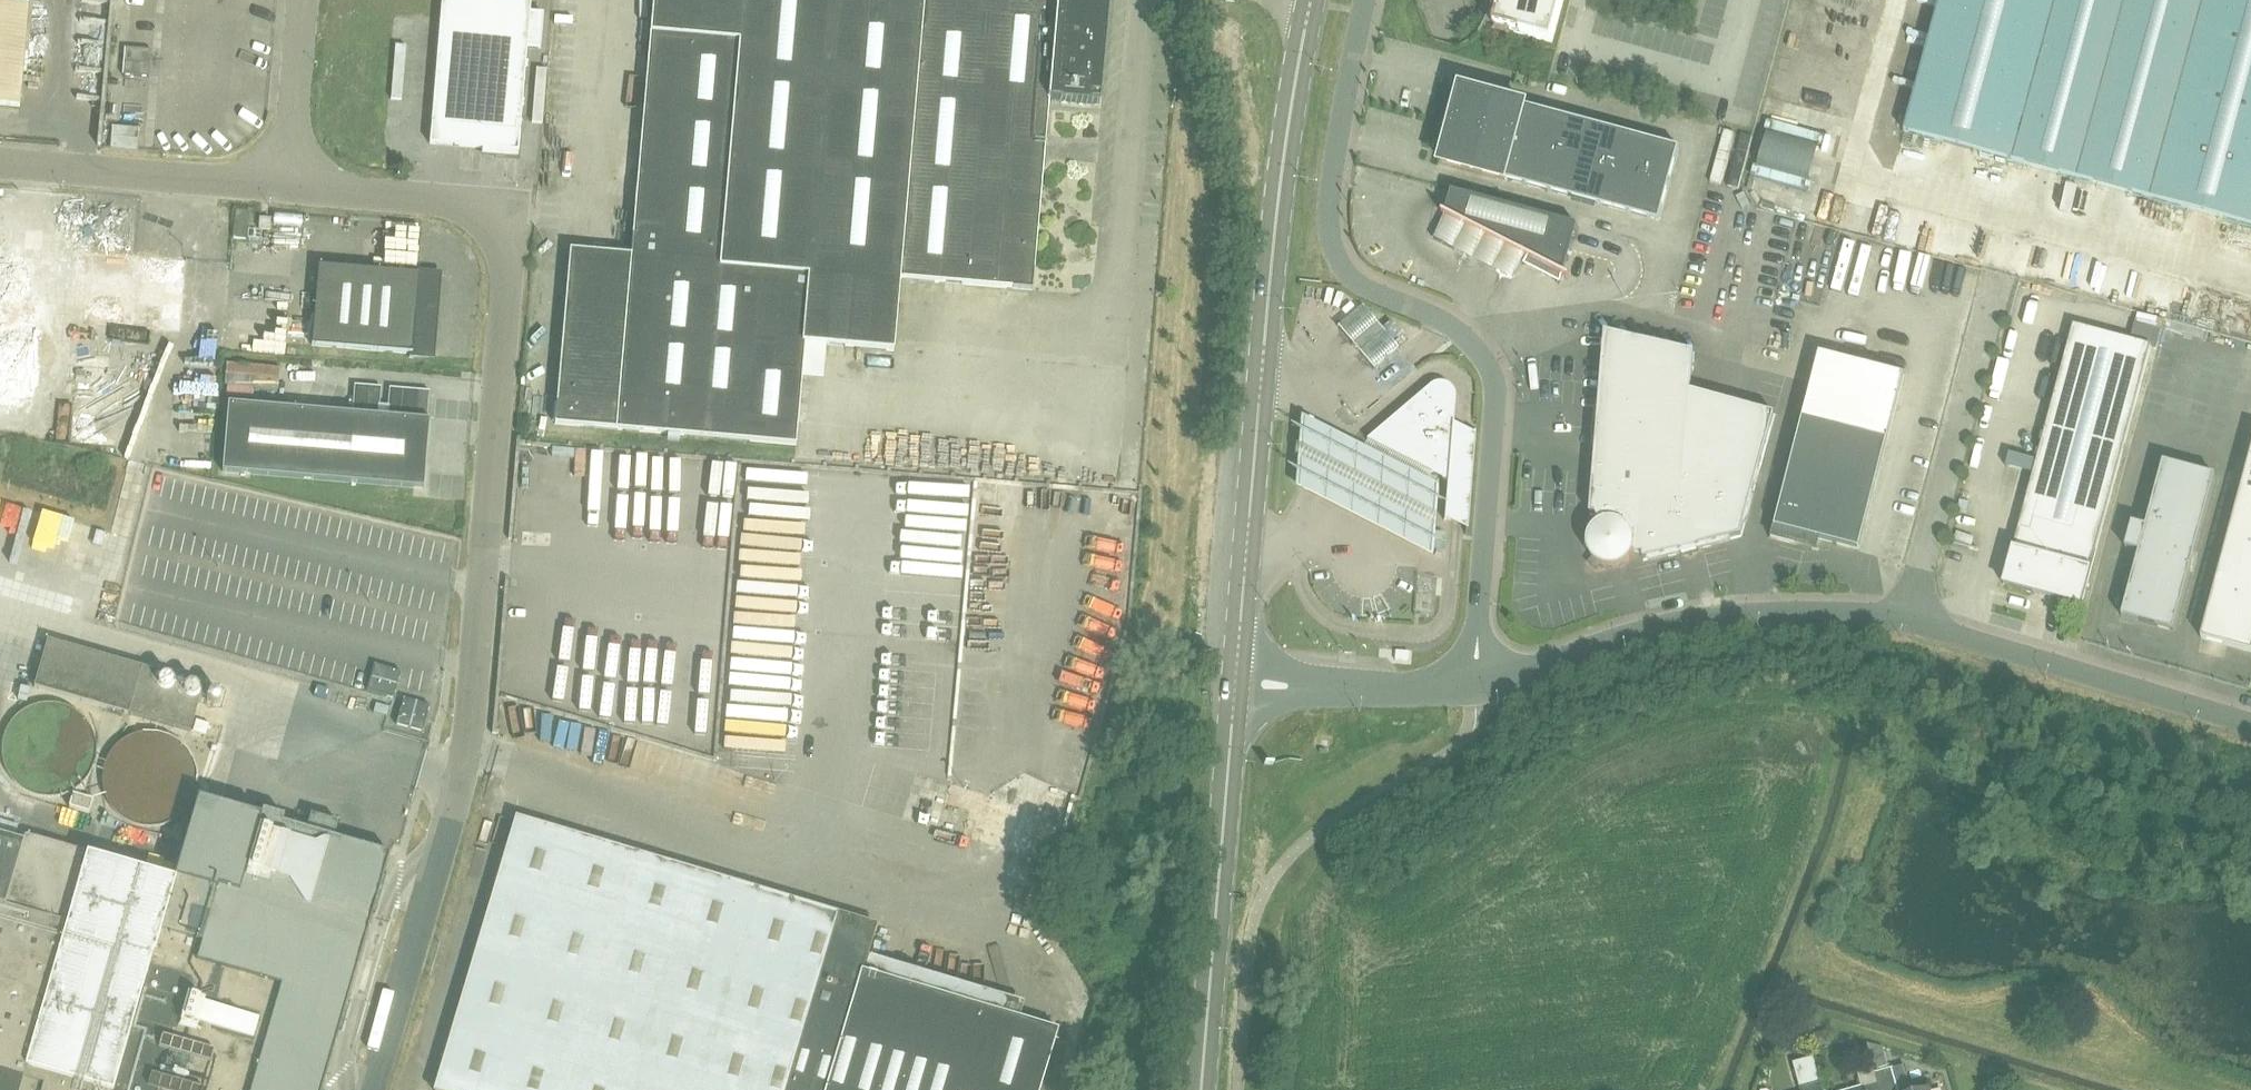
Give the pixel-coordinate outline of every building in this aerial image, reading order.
[(543,12),(530,11),(531,0),(442,0),(430,142),(496,147),(496,153),(518,155),(527,46),(540,47),(543,12)] [(631,254),(571,249),(556,421),(797,441),(805,340),(894,347),(900,275),(1030,286),(1047,97),(1095,101),(1104,0),(652,0),(631,254)] [(1494,8),(1485,25),(1552,43),(1564,0),(1497,0),(1494,8)] [(1904,132),(2250,226),(2250,0),(1940,0),(1904,132)] [(27,3),(0,1),(0,105),(19,107),(27,3)] [(134,48),(133,74),(161,75),(162,49),(134,48)] [(1524,105),(1461,88),(1442,161),(1504,179),(1524,105)] [(1525,105),(1504,179),(1660,221),(1679,147),(1525,105)] [(1573,235),(1576,224),(1452,190),(1449,201),(1446,213),(1444,212),(1443,214),(1528,257),(1525,264),(1561,282),(1573,235)] [(249,211),(235,210),(233,236),(247,238),(249,211)] [(271,227),(272,217),(262,216),(261,226),(271,227)] [(45,392),(45,303),(87,303),(88,242),(11,242),(11,226),(0,226),(0,280),(1,280),(1,302),(0,302),(0,391),(45,392)] [(134,240),(135,227),(107,226),(107,239),(134,240)] [(97,250),(95,326),(192,329),(195,253),(97,250)] [(2045,278),(2070,278),(2071,256),(2045,255),(2045,278)] [(1935,284),(1945,287),(1951,263),(1941,260),(1935,284)] [(314,343),(412,351),(411,355),(434,358),(442,270),(382,265),(381,269),(320,264),(314,343)] [(1375,323),(1352,341),(1359,352),(1385,331),(1375,323)] [(2152,346),(2074,325),(2005,584),(2034,592),(2034,594),(2052,599),(2053,597),(2082,605),(2152,346)] [(1695,353),(1605,331),(1599,408),(1603,408),(1600,448),(1595,448),(1590,514),(1597,515),(1601,522),(1600,523),(1597,524),(1595,526),(1593,528),(1592,530),(1590,533),(1589,535),(1589,537),(1588,539),(1588,541),(1588,543),(1588,545),(1588,547),(1588,549),(1589,551),(1590,553),(1591,555),(1592,557),(1594,559),(1597,562),(1599,564),(1602,565),(1604,566),(1606,567),(1608,567),(1613,567),(1615,567),(1618,567),(1622,565),(1624,564),(1627,562),(1628,561),(1630,559),(1631,558),(1632,556),(1634,553),(1635,551),(1642,553),(1644,560),(1742,536),(1776,413),(1692,391),(1695,353)] [(1860,549),(1905,375),(1820,353),(1773,538),(1795,544),(1798,533),(1860,549)] [(131,375),(85,370),(77,442),(123,447),(131,375)] [(1452,438),(1455,397),(1455,394),(1454,391),(1453,389),(1451,387),(1449,385),(1447,383),(1445,382),(1442,381),(1439,381),(1436,381),(1434,382),(1431,383),(1430,384),(1366,438),(1367,439),(1447,480),(1444,519),(1467,522),(1474,440),(1452,438)] [(428,417),(430,391),(390,387),(387,414),(380,413),(382,386),(355,384),(353,411),(230,400),(224,468),(426,486),(432,418),(428,417)] [(61,430),(64,409),(52,407),(49,428),(61,430)] [(1440,492),(1302,427),(1296,494),(1432,563),(1440,492)] [(2201,638),(2250,651),(2250,453),(2201,638)] [(2139,552),(2122,616),(2174,630),(2215,476),(2164,462),(2146,527),(2132,523),(2126,548),(2139,552)] [(143,666),(48,640),(34,687),(129,714),(143,666)] [(143,666),(129,714),(191,731),(204,683),(143,666)] [(1082,679),(1082,670),(1058,668),(1057,678),(1082,679)] [(17,699),(26,702),(30,689),(21,686),(17,699)] [(92,749),(92,748),(90,738),(88,730),(83,721),(77,715),(68,709),(62,706),(53,704),(45,704),(36,705),(28,708),(20,713),(14,719),(9,726),(5,733),(3,742),(3,750),(4,758),(7,768),(12,775),(17,781),(26,787),(33,790),(41,792),(48,793),(56,792),(66,788),(73,784),(80,778),(85,772),(88,765),(90,758),(92,749)] [(208,723),(195,719),(192,731),(205,735),(208,723)] [(194,777),(193,767),(191,759),(187,752),(181,745),(174,739),(166,735),(160,733),(151,732),(144,733),(134,735),(128,738),(119,744),(113,751),(109,759),(106,767),(105,777),(106,786),(109,794),(112,800),(118,808),(124,813),(133,818),(140,820),(148,821),(156,821),(166,818),(171,816),(180,809),(187,802),(191,794),(193,786),(194,777)] [(365,946),(369,931),(391,853),(333,837),(338,821),(310,814),(306,829),(282,822),(284,816),(262,810),(260,816),(201,799),(198,798),(197,800),(175,877),(27,836),(26,840),(5,834),(0,833),(0,1089),(325,1089),(365,946)] [(1061,1029),(863,970),(877,923),(518,815),(435,1089),(436,1089),(1042,1089),(1061,1029)] [(1884,1049),(1870,1053),(1873,1061),(1875,1068),(1888,1064),(1884,1049)] [(1815,1056),(1794,1062),(1801,1085),(1812,1082),(1821,1079),(1822,1079),(1815,1056)] [(1879,1082),(1876,1071),(1875,1068),(1873,1061),(1857,1066),(1863,1088),(1866,1087),(1866,1089),(1881,1089),(1879,1082)] [(1881,1089),(1899,1089),(1892,1066),(1876,1071),(1879,1082),(1881,1089)] [(1822,1079),(1821,1079),(1812,1082),(1801,1085),(1799,1085),(1801,1089),(1825,1089),(1822,1079)]
